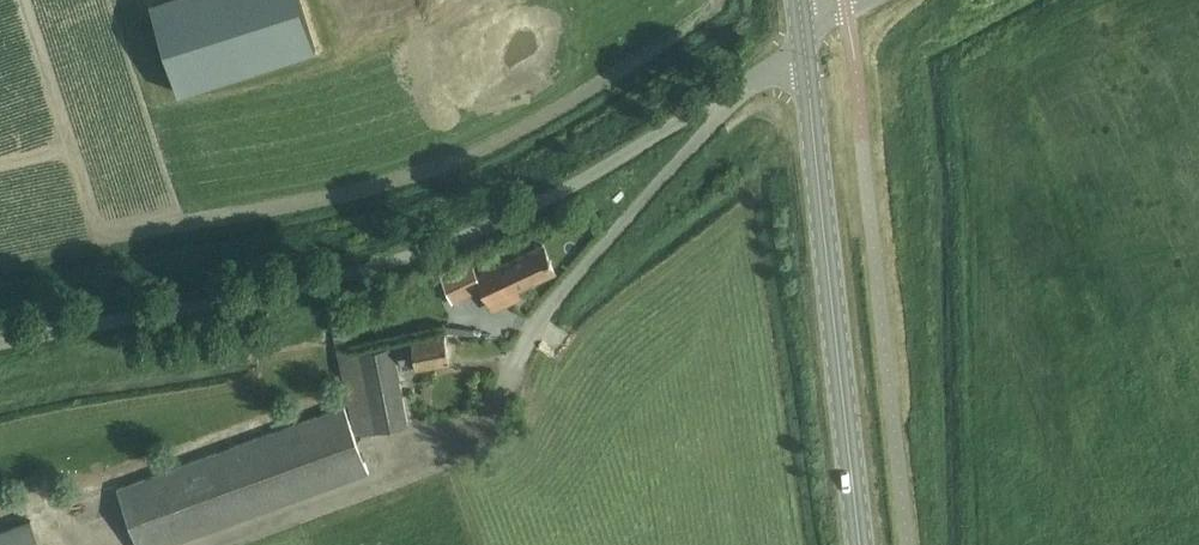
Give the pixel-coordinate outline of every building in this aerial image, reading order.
[(340,37),(329,0),(152,0),(180,88),(340,37)] [(477,279),(473,270),(470,264),(436,277),(448,305),(484,289),(494,311),(520,299),(517,292),(555,273),(551,264),(550,261),(549,261),(542,247),(541,247),(477,279)] [(354,325),(344,328),(349,346),(359,343),(354,325)] [(450,360),(449,358),(445,338),(394,348),(398,370),(450,360)] [(375,432),(406,425),(389,348),(358,354),(375,432)] [(137,544),(168,544),(368,472),(344,405),(165,470),(117,488),(137,544)] [(29,520),(0,531),(0,544),(38,544),(29,520)]
